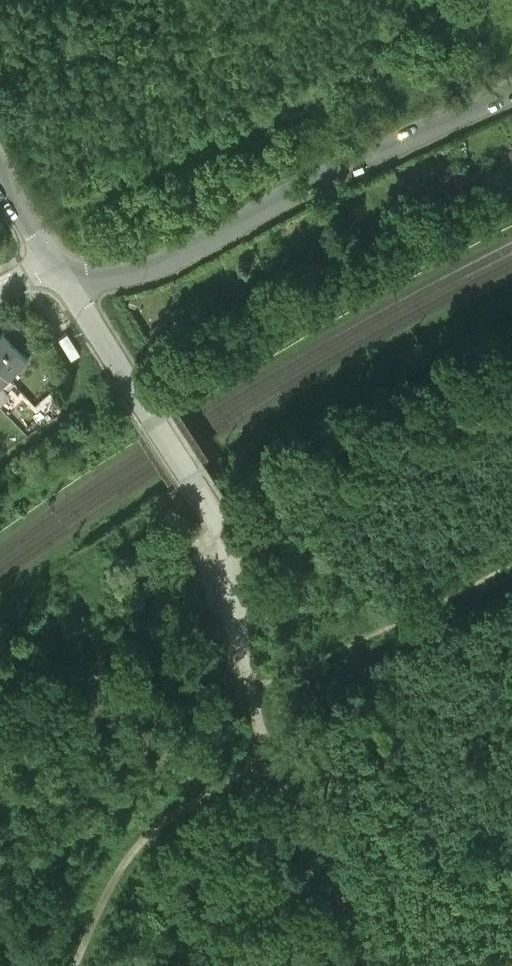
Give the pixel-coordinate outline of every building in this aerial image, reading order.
[(0,337),(0,366),(7,374),(19,363),(15,359),(23,351),(22,351),(32,341),(15,323),(0,337)] [(9,394),(1,386),(11,377),(7,374),(0,366),(0,403),(9,394)]
